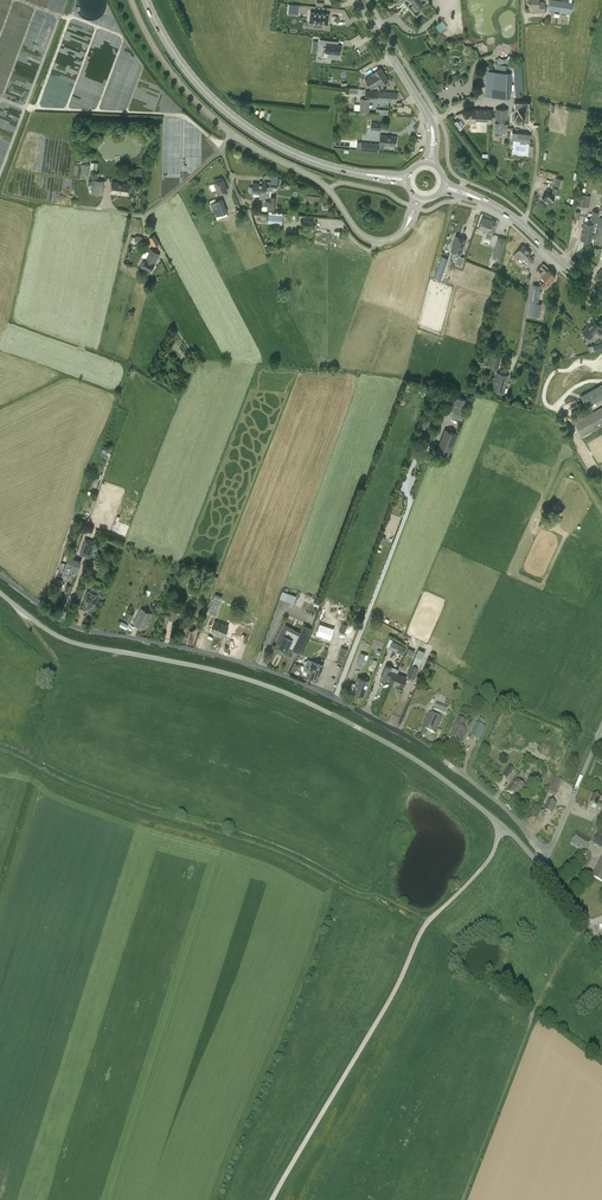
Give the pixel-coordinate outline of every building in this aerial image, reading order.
[(419,9),(425,5),(423,3),(424,3),(423,2),(425,0),(412,0),(419,9)] [(553,0),(549,0),(548,9),(549,9),(548,11),(551,12),(551,9),(572,12),(573,3),(553,0)] [(534,12),(544,12),(544,11),(547,11),(547,7),(544,7),(545,2),(542,2),(542,6),(534,6),(534,12)] [(299,5),(289,4),(288,13),(298,14),(299,5)] [(328,24),(329,14),(310,12),(309,22),(314,23),(314,27),(322,28),(323,24),(328,24)] [(442,20),(437,25),(443,30),(447,26),(442,20)] [(338,45),(331,45),(331,41),(320,39),(320,44),(326,45),(325,51),(328,52),(327,57),(338,59),(339,53),(340,53),(341,46),(338,45)] [(508,67),(495,66),(494,71),(486,71),(485,96),(511,97),(512,72),(508,72),(508,67)] [(371,89),(381,83),(382,85),(389,80),(381,68),(371,74),(372,75),(365,79),(371,89)] [(514,77),(516,97),(524,96),(523,77),(514,77)] [(397,93),(365,91),(365,98),(378,98),(378,100),(396,101),(397,93)] [(369,99),(361,99),(360,108),(368,108),(369,99)] [(529,102),(515,101),(514,113),(515,113),(514,117),(516,121),(521,121),(521,120),(522,121),(529,121),(529,102)] [(508,127),(508,109),(502,108),(501,123),(499,123),(499,127),(495,127),(494,131),(495,131),(495,134),(500,134),(500,137),(507,137),(507,132),(508,127)] [(471,123),(491,124),(492,110),(472,109),(471,123)] [(530,141),(531,135),(517,133),(516,139),(521,140),(521,143),(525,143),(525,141),(530,141)] [(379,148),(384,149),(384,145),(395,146),(396,137),(380,135),(379,144),(362,142),(357,142),(357,150),(379,152),(379,148)] [(88,179),(90,165),(82,164),(80,178),(88,179)] [(271,175),(270,190),(277,191),(277,189),(278,189),(278,176),(271,175)] [(102,194),(104,180),(98,180),(99,177),(90,176),(90,179),(93,179),(91,193),(102,194)] [(548,192),(542,198),(549,205),(555,198),(554,197),(557,194),(559,195),(561,189),(564,180),(556,178),(552,193),(551,195),(548,192)] [(214,183),(218,194),(227,190),(223,179),(214,183)] [(129,195),(130,183),(112,181),(111,193),(129,195)] [(266,194),(266,184),(253,183),(252,187),(250,187),(249,189),(249,191),(250,193),(259,193),(259,199),(265,199),(266,194)] [(589,208),(591,196),(578,194),(577,199),(579,199),(578,206),(589,208)] [(277,197),(271,197),(271,202),(263,201),(262,211),(267,211),(275,211),(275,207),(276,207),(277,197)] [(228,212),(223,199),(217,201),(216,199),(210,201),(211,203),(209,203),(210,206),(211,206),(215,217),(216,217),(217,220),(228,216),(227,213),(228,212)] [(283,213),(269,211),(268,223),(282,225),(283,220),(284,220),(284,217),(283,217),(283,213)] [(591,241),(594,224),(594,222),(597,223),(599,212),(593,211),(591,220),(585,219),(584,223),(584,222),(581,239),(591,241)] [(482,217),(478,229),(488,232),(486,237),(490,239),(496,222),(491,220),(482,217)] [(149,237),(154,246),(159,243),(155,234),(149,237)] [(461,254),(466,239),(456,236),(451,250),(461,254)] [(143,238),(135,237),(134,244),(141,245),(143,238)] [(530,264),(534,260),(529,255),(531,252),(523,244),(513,255),(518,261),(522,257),(530,264)] [(500,260),(504,248),(496,246),(493,258),(500,260)] [(141,266),(151,271),(155,263),(160,254),(151,249),(146,258),(145,258),(141,266)] [(434,278),(441,280),(448,257),(441,255),(434,278)] [(461,266),(464,258),(458,256),(455,264),(461,266)] [(554,280),(552,278),(555,275),(543,264),(536,271),(544,278),(540,283),(546,289),(554,280)] [(533,284),(528,315),(540,316),(542,303),(538,303),(541,286),(533,284)] [(584,333),(584,334),(588,338),(589,337),(591,339),(597,332),(600,335),(601,333),(601,330),(600,328),(601,327),(597,323),(598,323),(595,320),(595,321),(594,320),(583,331),(584,333)] [(593,345),(593,346),(588,347),(590,353),(601,349),(601,343),(593,345)] [(492,356),(489,368),(498,370),(501,358),(492,356)] [(497,372),(493,389),(504,392),(508,374),(497,372)] [(581,396),(587,407),(601,398),(601,384),(581,396)] [(460,413),(465,400),(456,396),(451,410),(454,411),(452,417),(462,421),(464,415),(460,413)] [(567,403),(573,413),(580,409),(574,399),(567,403)] [(582,435),(601,424),(601,407),(574,422),(582,435)] [(445,429),(435,452),(448,457),(458,434),(445,429)] [(538,526),(539,527),(547,530),(551,522),(544,519),(542,524),(541,524),(540,523),(538,526)] [(85,538),(79,555),(90,559),(92,553),(93,553),(97,542),(85,538)] [(69,556),(68,556),(66,564),(72,566),(72,568),(78,570),(81,561),(74,558),(76,553),(70,551),(69,556)] [(63,572),(76,576),(78,570),(72,568),(72,566),(66,564),(63,572)] [(84,589),(79,587),(74,600),(79,602),(84,589)] [(295,603),(297,595),(282,590),(280,598),(295,603)] [(100,595),(88,591),(83,606),(94,610),(100,595)] [(145,628),(152,613),(141,608),(134,623),(145,628)] [(175,621),(178,612),(171,610),(168,619),(175,621)] [(128,611),(124,619),(130,622),(134,614),(128,611)] [(236,619),(229,638),(243,643),(250,624),(236,619)] [(215,621),(212,630),(224,635),(228,626),(215,621)] [(348,625),(342,623),(339,631),(345,633),(348,625)] [(350,623),(346,636),(352,639),(357,626),(350,623)] [(193,642),(197,629),(185,625),(181,638),(193,642)] [(299,635),(287,629),(279,645),(287,649),(289,645),(293,647),(293,649),(300,652),(311,630),(304,626),(299,635)] [(206,647),(208,634),(201,633),(199,647),(206,647)] [(392,641),(389,649),(395,652),(399,644),(392,641)] [(396,651),(404,654),(407,647),(399,644),(396,651)] [(406,655),(412,657),(415,650),(408,648),(406,655)] [(361,652),(357,665),(362,667),(363,662),(366,663),(369,655),(361,652)] [(412,663),(407,675),(415,678),(419,667),(419,666),(422,659),(415,656),(412,663)] [(312,661),(307,659),(305,665),(321,671),(323,665),(312,661)] [(389,680),(389,681),(393,683),(397,673),(393,671),(393,672),(391,671),(393,666),(386,664),(380,678),(381,678),(381,679),(386,681),(386,680),(387,681),(387,679),(389,680)] [(304,669),(308,671),(306,676),(318,680),(321,671),(305,665),(304,669)] [(403,686),(406,677),(397,673),(393,683),(393,682),(403,686)] [(358,676),(352,692),(364,696),(369,680),(358,676)] [(449,708),(437,703),(434,709),(446,714),(449,708)] [(425,737),(427,730),(435,733),(442,718),(429,713),(423,728),(422,728),(419,734),(425,737)] [(448,737),(460,743),(466,729),(462,727),(465,721),(458,717),(448,737)] [(477,723),(471,737),(480,741),(486,727),(477,723)] [(509,765),(504,773),(508,776),(510,774),(514,769),(509,765)] [(558,792),(563,781),(554,777),(549,789),(551,790),(549,794),(556,797),(558,792)] [(507,791),(517,799),(526,786),(516,779),(507,791)] [(589,803),(601,808),(601,807),(601,803),(599,802),(601,797),(593,794),(589,803)] [(556,804),(548,801),(544,811),(552,814),(556,804)] [(536,821),(541,823),(545,813),(540,811),(536,821)] [(601,849),(601,832),(600,831),(598,834),(598,833),(592,844),(601,849)] [(577,832),(570,843),(584,852),(591,841),(577,832)] [(601,857),(591,876),(601,882),(601,857)]
